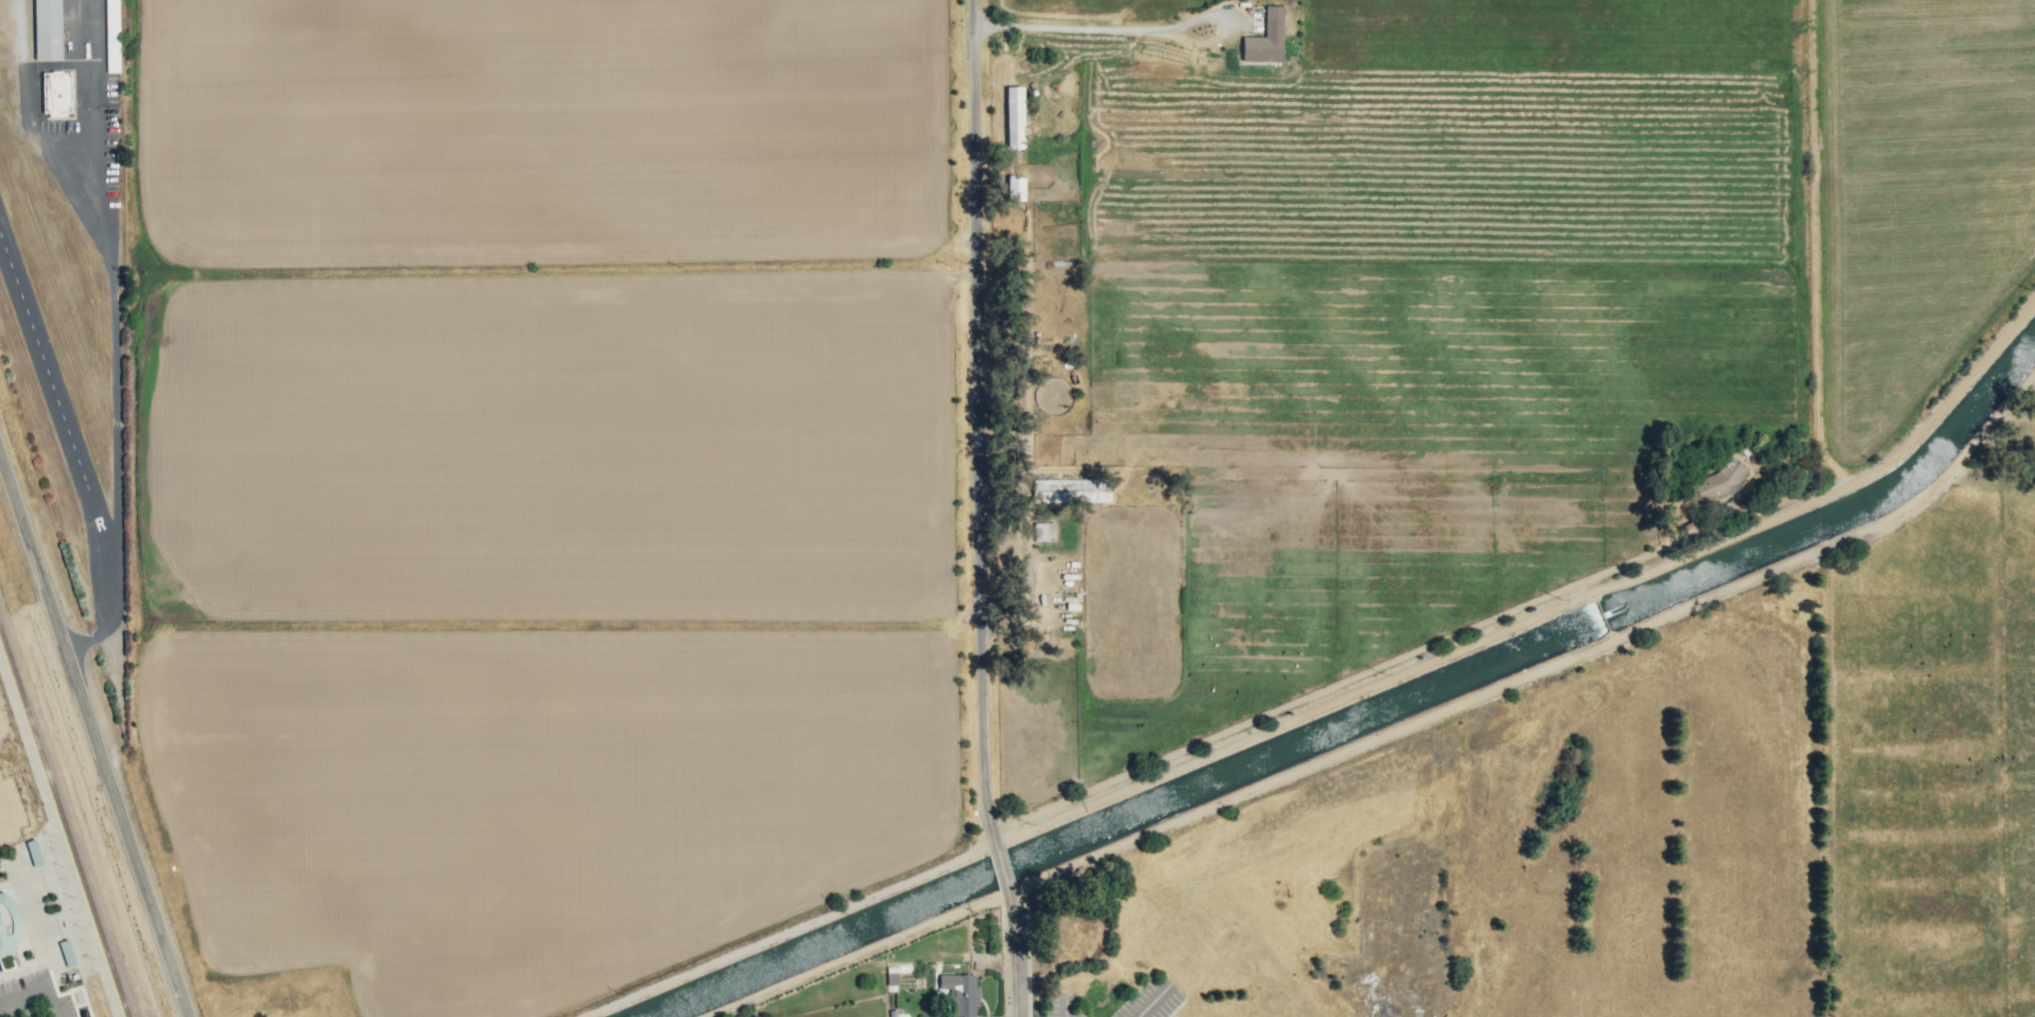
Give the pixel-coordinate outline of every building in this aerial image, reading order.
[(35,59),(62,58),(60,0),(34,0),(35,59)] [(118,0),(104,0),(106,72),(120,72),(118,0)] [(1282,6),(1265,6),(1264,37),(1242,37),(1241,61),(1282,61),(1282,6)] [(71,113),(72,72),(42,71),(41,113),(55,114),(55,113),(71,113)] [(1022,87),(1006,87),(1007,148),(1023,148),(1022,87)] [(1023,176),(1008,177),(1009,201),(1024,201),(1023,176)] [(1749,468),(1726,453),(1697,494),(1712,504),(1721,492),(1729,497),(1749,468)] [(1032,480),(1033,503),(1110,501),(1110,478),(1032,480)] [(1033,523),(1034,541),(1054,540),(1054,522),(1033,523)] [(16,952),(13,942),(24,940),(11,891),(0,894),(0,956),(16,952)] [(68,966),(75,963),(67,939),(58,942),(61,950),(62,950),(68,966)] [(975,1006),(979,1006),(979,986),(975,986),(975,974),(939,975),(939,988),(951,988),(951,1016),(975,1016),(975,1006)]
